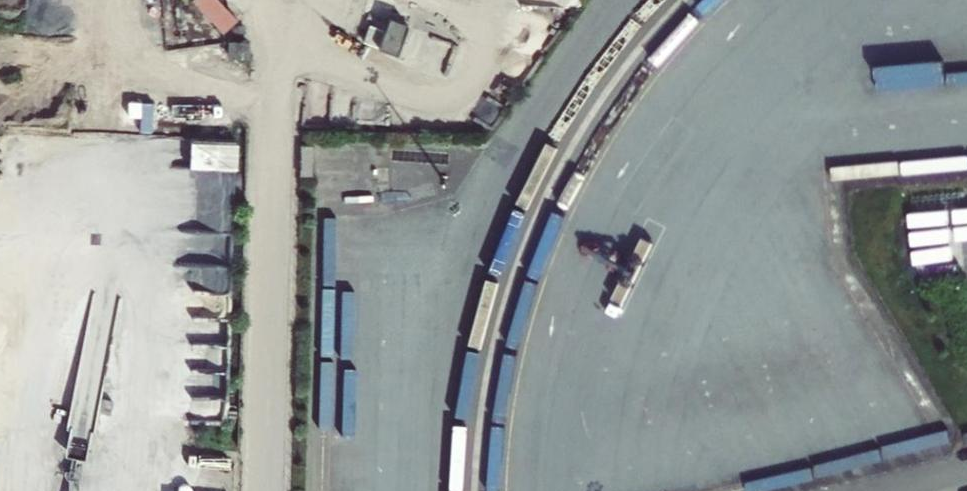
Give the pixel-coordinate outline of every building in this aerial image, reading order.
[(223,34),(239,19),(221,0),(192,0),(223,34)] [(327,1),(332,10),(341,6),(340,4),(337,0),(328,0),(327,1)] [(360,0),(346,0),(349,10),(362,6),(360,0)] [(371,25),(378,28),(389,0),(363,0),(372,4),(365,21),(365,23),(371,25)] [(548,5),(535,4),(534,15),(547,16),(548,5)] [(519,7),(496,5),(492,40),(515,42),(519,7)] [(399,55),(403,46),(411,27),(390,19),(384,34),(379,47),(399,55)] [(546,24),(533,23),(532,35),(545,36),(546,24)] [(249,42),(230,41),(229,55),(249,57),(249,42)] [(545,43),(532,42),(531,54),(544,55),(545,43)] [(543,62),(531,61),(530,72),(542,73),(543,62)] [(940,80),(940,66),(874,68),(875,82),(940,80)] [(944,74),(944,84),(966,85),(966,74),(944,74)] [(237,172),(238,144),(190,143),(190,171),(237,172)] [(100,295),(101,218),(85,217),(84,235),(79,235),(78,258),(85,258),(84,295),(100,295)] [(100,295),(84,295),(80,490),(95,490),(100,295)]
